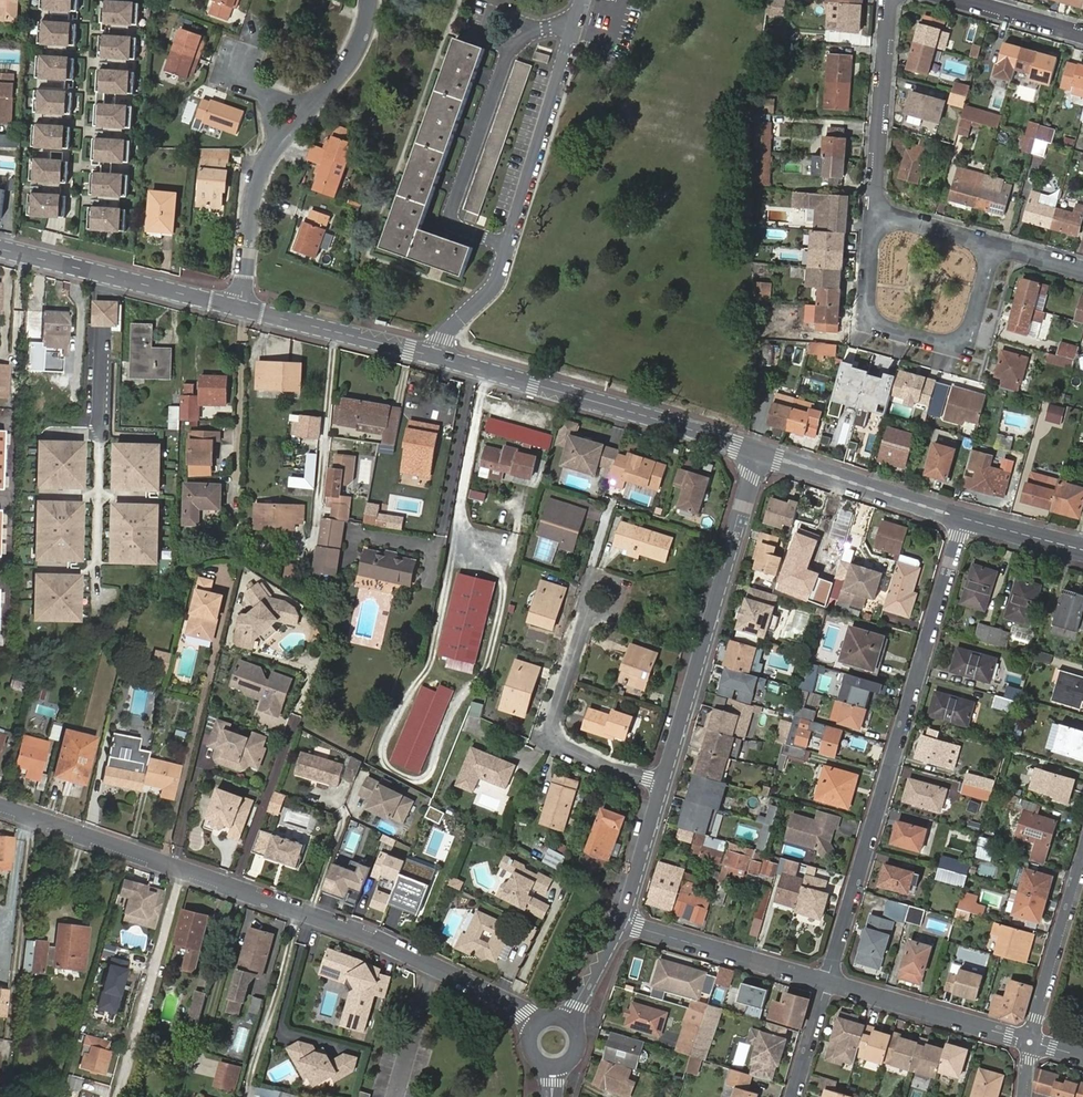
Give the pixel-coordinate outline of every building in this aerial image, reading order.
[(17,22),(18,0),(0,0),(0,21),(17,22)] [(40,10),(77,12),(78,0),(41,0),(40,10)] [(213,0),(214,1),(209,13),(228,20),(232,7),(236,9),(239,0),(213,0)] [(784,1),(776,0),(775,15),(783,16),(784,1)] [(139,3),(102,1),(101,23),(138,25),(139,3)] [(344,6),(333,2),(330,11),(340,16),(344,6)] [(861,5),(842,3),(840,22),(830,21),(829,30),(853,32),(859,33),(859,27),(861,5)] [(920,25),(915,42),(936,48),(945,50),(949,33),(942,31),(945,22),(925,16),(922,25),(920,25)] [(75,47),(77,25),(40,23),(38,44),(47,45),(67,46),(75,47)] [(181,28),(173,51),(199,60),(202,53),(197,51),(200,42),(202,36),(181,28)] [(771,37),(784,38),(785,30),(772,29),(772,30),(765,30),(765,36),(771,36),(771,37)] [(136,59),(137,37),(100,35),(99,57),(136,59)] [(465,277),(466,276),(475,248),(424,229),(488,50),(457,40),(384,247),(465,277)] [(770,50),(784,51),(785,43),(771,42),(770,50)] [(936,48),(915,42),(910,61),(908,69),(913,70),(928,75),(936,48)] [(1016,69),(1021,49),(1004,44),(998,64),(995,75),(1012,79),(1016,69)] [(67,59),(67,46),(47,45),(46,58),(67,59)] [(971,57),(978,58),(980,50),(974,48),(971,57)] [(1038,54),(1021,49),(1016,69),(1032,73),(1031,79),(1042,82),(1049,57),(1038,54)] [(199,60),(173,51),(165,71),(187,79),(188,75),(192,66),(196,67),(199,60)] [(536,52),(534,59),(548,63),(550,56),(536,52)] [(829,55),(827,82),(850,83),(850,76),(851,63),(852,57),(829,55)] [(73,81),(75,59),(67,59),(46,58),(38,57),(37,79),(73,81)] [(519,62),(466,210),(483,216),(536,67),(519,62)] [(1082,96),(1082,66),(1079,65),(1078,66),(1069,63),(1062,87),(1073,90),(1072,92),(1077,93),(1077,95),(1082,96)] [(192,66),(188,75),(193,77),(196,67),(192,66)] [(134,93),(135,72),(98,70),(97,91),(134,93)] [(11,123),(14,74),(0,73),(0,123),(11,123)] [(850,83),(827,82),(825,108),(848,109),(850,83)] [(956,83),(953,93),(967,97),(970,87),(956,83)] [(71,115),(73,94),(36,92),(35,113),(43,114),(63,115),(71,115)] [(911,93),(905,113),(939,123),(945,102),(911,93)] [(967,97),(953,93),(950,102),(965,106),(967,97)] [(965,106),(964,109),(969,110),(972,98),(967,97),(965,106)] [(756,112),(774,113),(775,99),(757,98),(756,112)] [(202,99),(191,128),(200,131),(203,122),(236,135),(245,113),(211,100),(210,102),(202,99)] [(132,128),(133,106),(96,104),(95,126),(132,128)] [(983,124),(998,129),(1000,122),(993,120),(994,116),(969,110),(964,109),(961,118),(972,121),(983,124)] [(63,127),(63,115),(43,114),(42,126),(63,127)] [(961,118),(957,132),(968,135),(971,125),(982,128),(983,124),(972,121),(961,118)] [(756,122),(755,152),(770,152),(771,123),(756,122)] [(1022,135),(1036,139),(1039,127),(1040,124),(1031,122),(1030,126),(1029,130),(1025,129),(1020,127),(1018,134),(1022,135)] [(1006,123),(1004,130),(1018,134),(1020,127),(1006,123)] [(70,150),(71,128),(63,127),(42,126),(34,126),(33,148),(70,150)] [(322,157),(348,167),(356,145),(345,142),(350,130),(339,126),(333,142),(329,151),(325,150),(322,157)] [(1048,143),(1052,144),(1056,131),(1039,127),(1036,139),(1048,143)] [(22,136),(0,135),(0,147),(21,148),(22,136)] [(1022,151),(1032,153),(1036,139),(1022,135),(1021,140),(1025,141),(1023,149),(1022,151)] [(825,137),(824,157),(845,158),(846,138),(825,137)] [(1064,147),(1073,150),(1076,140),(1066,138),(1064,147)] [(130,162),(131,141),(95,139),(93,160),(130,162)] [(911,157),(906,155),(900,178),(917,183),(923,165),(925,156),(927,149),(930,150),(932,142),(920,139),(918,146),(914,145),(912,152),(911,157)] [(1036,139),(1032,153),(1044,157),(1048,143),(1036,139)] [(205,161),(215,162),(216,150),(205,150),(204,161),(205,161)] [(216,150),(215,162),(228,164),(229,150),(216,150)] [(770,152),(755,152),(754,183),(754,184),(769,185),(770,152)] [(824,157),(815,156),(814,168),(814,175),(823,175),(843,177),(845,158),(824,157)] [(315,192),(337,200),(348,167),(322,157),(320,164),(324,166),(321,175),(315,192)] [(68,184),(69,162),(32,160),(31,182),(38,182),(61,184),(68,184)] [(226,183),(227,172),(228,164),(215,162),(205,161),(201,207),(224,209),(225,193),(228,193),(229,183),(226,183)] [(954,201),(976,207),(982,188),(985,176),(958,168),(958,171),(951,193),(956,195),(954,201)] [(128,197),(129,175),(93,173),(91,195),(128,197)] [(60,197),(61,184),(38,182),(37,195),(60,197)] [(154,182),(150,220),(176,223),(179,184),(154,182)] [(982,188),(976,207),(999,213),(1004,215),(1005,209),(1011,186),(1003,184),(1000,193),(982,188)] [(846,233),(848,195),(796,192),(795,206),(818,207),(816,230),(818,231),(839,232),(846,233)] [(1029,222),(1051,228),(1056,209),(1047,206),(1049,197),(1032,192),(1026,214),(1024,221),(1029,222)] [(66,219),(67,197),(60,197),(37,195),(30,195),(29,216),(52,218),(66,219)] [(1051,228),(1073,234),(1078,235),(1080,230),(1082,217),(1082,206),(1077,204),(1074,214),(1056,209),(1051,228)] [(126,231),(128,210),(91,207),(89,229),(126,231)] [(305,224),(295,252),(318,261),(328,232),(327,231),(332,218),(313,211),(308,225),(305,224)] [(468,212),(465,219),(476,223),(479,215),(468,212)] [(818,231),(813,230),(811,249),(810,267),(843,270),(844,251),(846,233),(839,232),(818,231)] [(1019,292),(1016,305),(1034,310),(1038,292),(1046,294),(1048,287),(1041,285),(1027,281),(1023,279),(1019,292)] [(754,291),(753,301),(755,301),(770,302),(771,284),(755,283),(754,291)] [(820,288),(819,306),(839,307),(840,290),(820,288)] [(1038,292),(1034,310),(1041,312),(1046,294),(1038,292)] [(105,301),(94,301),(94,327),(104,327),(120,327),(121,301),(105,301)] [(1034,310),(1016,305),(1011,322),(1009,330),(1027,335),(1029,327),(1031,319),(1041,322),(1044,313),(1042,312),(1041,312),(1034,310)] [(839,307),(819,306),(817,323),(817,332),(838,333),(838,325),(839,307)] [(71,313),(27,311),(26,343),(28,344),(27,359),(31,359),(32,355),(43,356),(44,344),(58,344),(58,348),(65,348),(65,357),(69,357),(71,313)] [(134,326),(132,364),(140,365),(139,379),(171,381),(172,351),(159,351),(158,355),(152,355),(153,350),(153,327),(134,326)] [(1062,343),(1058,356),(1075,360),(1079,349),(1062,343)] [(764,345),(763,354),(762,364),(772,365),(774,345),(764,344),(764,345)] [(1003,388),(1018,393),(1020,383),(1028,358),(1003,351),(997,373),(996,376),(1006,379),(1003,388)] [(1058,356),(1048,353),(1046,361),(1073,369),(1075,360),(1058,356)] [(854,365),(843,361),(828,415),(839,418),(843,404),(859,409),(869,375),(869,372),(853,367),(854,365)] [(258,363),(258,389),(301,389),(301,364),(258,363)] [(11,365),(0,364),(0,397),(9,397),(11,365)] [(937,382),(898,371),(892,394),(907,399),(914,401),(930,405),(937,382)] [(884,379),(869,375),(859,409),(854,424),(865,427),(869,411),(886,416),(892,394),(897,377),(885,373),(884,379)] [(183,392),(182,419),(191,419),(199,420),(199,406),(226,406),(227,378),(202,377),(202,392),(194,392),(195,385),(185,384),(185,392),(183,392)] [(950,385),(937,382),(930,405),(928,414),(941,418),(950,385)] [(979,423),(986,396),(953,386),(944,418),(963,424),(965,419),(979,423)] [(1066,394),(1065,394),(1058,392),(1056,400),(1064,402),(1064,401),(1066,394)] [(1074,397),(1066,394),(1064,401),(1073,404),(1074,397)] [(358,423),(385,428),(386,428),(390,405),(343,398),(341,411),(335,410),(333,423),(357,427),(358,423)] [(812,408),(794,403),(792,409),(810,414),(811,410),(812,408)] [(768,424),(787,430),(792,409),(775,404),(773,404),(768,424)] [(1049,404),(1045,421),(1062,425),(1066,408),(1049,404)] [(792,409),(787,430),(806,435),(815,437),(819,422),(821,413),(811,410),(810,414),(792,409)] [(293,434),(318,437),(320,419),(291,414),(290,419),(294,420),(293,434)] [(550,450),(554,436),(491,418),(487,431),(550,450)] [(574,438),(578,425),(564,421),(557,444),(569,448),(572,438),(574,438)] [(410,422),(406,446),(408,447),(404,469),(426,473),(431,446),(435,447),(437,435),(419,432),(420,423),(410,422)] [(384,434),(385,428),(358,423),(357,427),(356,429),(384,434)] [(439,426),(420,423),(419,432),(437,435),(439,426)] [(905,432),(895,430),(889,428),(885,442),(879,460),(905,467),(912,443),(914,435),(905,432)] [(191,429),(190,463),(214,464),(215,442),(220,442),(220,431),(191,429)] [(1012,450),(1014,436),(998,433),(995,447),(1012,450)] [(613,470),(619,451),(572,438),(569,448),(564,465),(586,471),(588,463),(613,470)] [(935,444),(926,474),(947,480),(955,450),(935,444)] [(83,447),(39,445),(38,490),(83,491),(83,447)] [(516,462),(534,468),(536,460),(518,454),(520,451),(505,446),(505,450),(487,445),(482,464),(492,467),(503,470),(513,473),(516,462)] [(431,446),(426,473),(430,474),(435,447),(431,446)] [(161,450),(117,448),(115,492),(159,494),(161,450)] [(613,470),(610,480),(625,485),(626,482),(658,492),(666,466),(650,460),(649,464),(642,462),(644,458),(629,453),(628,457),(618,454),(613,470)] [(312,488),(313,475),(316,455),(307,454),(305,478),(288,476),(288,486),(312,488)] [(982,454),(972,489),(1004,497),(1010,473),(990,468),(993,457),(982,454)] [(330,469),(326,498),(333,499),(334,494),(339,495),(340,481),(347,482),(351,481),(354,457),(336,455),(334,469),(330,469)] [(531,478),(534,468),(516,462),(513,473),(531,478)] [(503,470),(492,467),(490,475),(501,478),(503,470)] [(680,468),(675,484),(684,487),(689,471),(680,468)] [(707,476),(689,471),(684,487),(678,506),(695,512),(707,476)] [(415,483),(416,475),(404,474),(404,482),(415,483)] [(1060,483),(1060,482),(1061,480),(1049,477),(1048,479),(1046,489),(1048,489),(1051,481),(1060,483)] [(1039,506),(1052,510),(1057,492),(1060,483),(1051,481),(1048,489),(1046,489),(1039,487),(1032,485),(1028,498),(1026,502),(1034,505),(1039,506)] [(1052,510),(1079,518),(1082,504),(1082,489),(1078,488),(1060,482),(1060,483),(1057,492),(1052,510)] [(186,485),(185,525),(198,526),(199,509),(220,510),(220,487),(186,485)] [(470,498),(486,501),(488,491),(471,489),(470,498)] [(559,510),(562,503),(552,499),(542,534),(566,542),(576,545),(584,517),(559,510)] [(364,522),(375,523),(378,502),(367,501),(364,522)] [(793,522),(799,504),(790,501),(789,506),(783,504),(772,501),(767,520),(784,525),(785,520),(793,522)] [(586,511),(562,503),(559,510),(584,517),(586,511)] [(256,505),(255,525),(274,526),(274,528),(293,529),(293,522),(302,523),(302,506),(256,505)] [(83,508),(37,506),(35,562),(80,564),(83,508)] [(159,510),(115,508),(112,565),(156,567),(159,510)] [(344,519),(323,517),(319,537),(318,546),(340,549),(344,519)] [(840,560),(850,525),(836,520),(826,556),(840,560)] [(632,548),(642,551),(667,559),(674,537),(624,522),(617,544),(632,548)] [(883,522),(875,547),(899,554),(906,529),(883,522)] [(797,532),(777,586),(824,604),(832,583),(819,578),(820,573),(809,569),(819,541),(797,532)] [(760,543),(776,548),(778,538),(762,533),(760,543)] [(755,570),(777,576),(782,560),(773,558),(776,548),(760,543),(756,553),(759,554),(757,563),(755,570)] [(340,549),(318,546),(316,557),(337,561),(340,549)] [(362,572),(412,583),(418,560),(398,555),(397,558),(388,556),(389,553),(367,548),(362,572)] [(641,557),(642,551),(632,548),(630,553),(641,557)] [(390,550),(389,553),(388,556),(397,558),(398,555),(399,552),(390,550)] [(852,559),(842,556),(840,562),(836,573),(846,577),(840,596),(849,599),(854,587),(871,592),(877,571),(851,562),(852,559)] [(284,576),(300,579),(303,564),(287,561),(284,576)] [(898,563),(883,609),(909,617),(915,595),(911,594),(913,586),(910,584),(911,581),(914,582),(918,570),(898,563)] [(973,567),(961,605),(984,612),(996,573),(973,567)] [(440,655),(452,658),(449,667),(472,673),(496,583),(461,574),(440,655)] [(79,580),(36,578),(34,622),(78,624),(79,580)] [(214,617),(218,618),(224,596),(210,592),(212,581),(200,578),(187,633),(213,640),(216,624),(217,623),(213,622),(214,617)] [(1017,579),(1006,618),(1029,624),(1040,586),(1017,579)] [(546,580),(543,590),(549,592),(542,613),(538,612),(536,621),(557,629),(570,588),(546,580)] [(259,635),(272,625),(278,621),(297,626),(298,617),(295,609),(288,604),(285,603),(269,598),(258,584),(246,594),(256,607),(256,612),(251,615),(244,613),(240,616),(234,639),(238,646),(252,649),(254,640),(259,635)] [(772,594),(752,588),(749,599),(748,598),(745,609),(742,620),(739,630),(766,638),(768,630),(774,631),(778,616),(772,614),(778,595),(772,594)] [(549,592),(543,590),(536,611),(538,612),(542,613),(549,592)] [(1077,593),(1076,596),(1062,592),(1053,621),(1078,628),(1081,620),(1082,621),(1082,595),(1077,593)] [(1077,632),(1078,628),(1053,621),(1052,625),(1077,632)] [(278,631),(272,625),(259,635),(265,642),(278,631)] [(980,625),(975,639),(987,643),(992,627),(980,625)] [(1003,630),(992,627),(987,643),(999,646),(1003,630)] [(852,628),(842,660),(844,661),(874,670),(884,638),(852,628)] [(763,648),(766,638),(739,630),(736,641),(754,646),(763,648)] [(733,640),(725,667),(745,673),(746,673),(754,646),(736,641),(733,640)] [(633,658),(629,667),(625,678),(629,680),(628,683),(631,683),(632,681),(649,686),(660,651),(635,642),(630,657),(633,658)] [(959,647),(952,670),(991,682),(997,659),(959,647)] [(165,674),(170,653),(156,650),(151,670),(155,671),(165,674)] [(1053,656),(1035,650),(1033,657),(1033,658),(1051,664),(1053,656)] [(280,717),(294,678),(241,659),(231,686),(244,691),(247,695),(263,701),(260,710),(280,717)] [(534,691),(538,692),(545,667),(521,660),(507,708),(526,714),(534,691)] [(763,687),(765,679),(746,673),(745,673),(725,667),(717,693),(728,696),(731,697),(734,687),(740,689),(737,699),(750,703),(755,685),(763,687)] [(1055,698),(1080,706),(1079,710),(1080,711),(1082,701),(1082,676),(1063,671),(1055,698)] [(879,694),(882,684),(864,679),(847,674),(839,700),(867,708),(870,697),(867,696),(868,690),(872,691),(879,694)] [(16,681),(14,690),(28,693),(30,684),(16,681)] [(38,683),(33,696),(44,700),(49,687),(38,683)] [(423,687),(392,762),(419,774),(454,691),(441,686),(437,694),(423,687)] [(1020,703),(1021,699),(1023,691),(1008,687),(1005,699),(1020,703)] [(531,716),(538,692),(534,691),(526,714),(531,716)] [(936,691),(929,715),(968,726),(975,703),(936,691)] [(714,695),(711,705),(722,708),(725,698),(714,695)] [(745,740),(754,706),(729,698),(727,706),(726,705),(724,710),(740,716),(735,737),(745,740)] [(1016,714),(1020,703),(1005,699),(1002,710),(1016,714)] [(481,717),(484,703),(472,700),(469,714),(481,717)] [(867,708),(839,700),(838,700),(835,711),(840,713),(841,711),(844,712),(841,721),(840,722),(862,728),(862,727),(869,728),(874,711),(867,708)] [(611,729),(620,731),(630,734),(637,714),(618,707),(616,713),(595,706),(588,726),(610,733),(611,729)] [(706,728),(735,737),(740,716),(724,710),(715,707),(713,714),(711,720),(708,719),(706,728)] [(798,707),(795,716),(814,722),(817,713),(798,707)] [(832,718),(841,721),(844,712),(841,711),(840,713),(835,711),(832,718)] [(835,758),(843,730),(814,722),(795,716),(793,723),(789,737),(786,744),(803,749),(804,746),(807,747),(812,731),(817,732),(816,737),(825,740),(821,754),(835,758)] [(789,737),(793,723),(781,719),(777,734),(789,737)] [(254,739),(229,730),(231,725),(218,720),(209,745),(217,748),(215,756),(217,761),(242,771),(246,767),(247,765),(257,769),(265,750),(262,748),(266,737),(255,734),(254,739)] [(1051,750),(1056,752),(1064,725),(1059,723),(1051,750)] [(1056,752),(1082,760),(1082,731),(1064,725),(1056,752)] [(49,739),(57,741),(61,728),(53,726),(49,739)] [(705,744),(703,751),(729,759),(735,737),(706,728),(703,737),(707,738),(705,744)] [(69,784),(81,736),(67,732),(56,777),(67,780),(66,783),(69,784)] [(96,739),(81,736),(69,784),(74,785),(75,782),(85,785),(96,739)] [(148,758),(149,754),(139,752),(141,742),(114,736),(103,784),(140,792),(142,783),(145,773),(148,758)] [(32,767),(41,770),(47,743),(22,737),(16,767),(31,771),(32,767)] [(925,737),(918,758),(947,766),(953,745),(925,737)] [(803,749),(786,744),(784,744),(781,755),(805,761),(808,751),(803,749)] [(518,770),(475,748),(456,785),(472,793),(479,779),(483,778),(484,782),(506,794),(518,770)] [(312,775),(311,779),(334,787),(342,764),(300,750),(292,772),(308,778),(309,773),(312,775)] [(729,759),(703,751),(701,760),(699,766),(696,765),(694,774),(722,783),(729,759)] [(354,756),(345,775),(354,780),(363,760),(354,756)] [(173,799),(181,766),(148,758),(145,773),(142,783),(163,788),(162,796),(173,799)] [(825,767),(821,780),(827,781),(831,768),(825,767)] [(827,781),(821,780),(817,798),(848,807),(858,776),(831,768),(827,781)] [(1056,795),(1055,798),(1067,802),(1074,781),(1037,771),(1032,788),(1052,794),(1056,795)] [(993,792),(997,781),(969,772),(966,783),(993,792)] [(722,783),(694,774),(686,801),(714,809),(722,783)] [(563,775),(554,801),(558,803),(551,823),(569,830),(585,782),(563,775)] [(379,784),(366,778),(358,796),(367,800),(369,795),(373,796),(368,806),(402,822),(411,801),(400,796),(401,796),(379,786),(379,784)] [(941,796),(943,789),(912,779),(905,800),(941,811),(945,797),(941,796)] [(728,784),(722,783),(714,809),(719,811),(728,784)] [(991,801),(993,792),(966,783),(963,793),(991,801)] [(241,802),(243,797),(217,787),(206,817),(212,820),(212,822),(213,828),(220,830),(225,826),(225,824),(233,827),(242,830),(250,806),(241,802)] [(285,795),(275,790),(270,803),(267,811),(278,814),(285,795)] [(1008,794),(1004,807),(1013,810),(1017,797),(1008,794)] [(252,800),(243,797),(241,802),(250,806),(252,800)] [(676,821),(679,822),(686,801),(683,800),(676,821)] [(967,809),(976,812),(980,803),(970,800),(967,809)] [(558,803),(554,801),(546,822),(551,823),(558,803)] [(678,828),(679,828),(696,833),(706,836),(714,809),(686,801),(679,822),(678,828)] [(441,824),(447,813),(439,809),(433,821),(441,824)] [(588,851),(575,869),(590,883),(607,859),(609,860),(611,854),(616,842),(625,818),(603,809),(588,851)] [(832,844),(835,830),(838,831),(841,819),(817,811),(815,819),(792,813),(785,840),(817,849),(822,858),(835,851),(832,844)] [(1026,812),(1018,837),(1036,843),(1049,847),(1057,822),(1026,812)] [(899,822),(893,843),(922,851),(928,830),(899,822)] [(461,824),(457,833),(464,836),(468,827),(461,824)] [(242,830),(233,827),(228,839),(237,842),(242,830)] [(679,828),(678,828),(675,837),(693,843),(696,833),(679,828)] [(982,828),(980,834),(977,844),(992,849),(997,832),(982,828)] [(291,839),(273,833),(265,857),(298,868),(305,844),(291,839)] [(698,835),(693,851),(702,854),(701,857),(720,863),(727,843),(698,835)] [(13,849),(14,839),(0,838),(0,848),(13,849)] [(622,844),(616,842),(611,854),(618,856),(622,844)] [(753,858),(755,850),(731,843),(725,862),(730,864),(728,871),(737,874),(739,867),(747,870),(751,857),(753,858)] [(1043,864),(1049,847),(1036,843),(1031,861),(1043,864)] [(992,849),(977,844),(974,855),(991,860),(994,849),(992,849)] [(549,847),(543,862),(561,869),(567,855),(549,847)] [(0,848),(0,859),(11,860),(13,849),(0,848)] [(405,866),(406,864),(381,854),(373,877),(381,880),(383,874),(400,880),(405,866)] [(942,856),(938,868),(968,876),(968,875),(971,865),(942,856)] [(11,860),(0,859),(0,869),(10,869),(11,860)] [(753,861),(750,873),(758,875),(759,872),(773,877),(777,865),(771,863),(772,862),(763,859),(762,864),(753,861)] [(795,877),(799,863),(787,859),(777,901),(797,907),(804,880),(795,877)] [(358,907),(372,868),(353,861),(350,869),(334,863),(323,892),(348,901),(347,903),(358,907)] [(660,862),(657,871),(682,879),(684,871),(685,870),(660,862)] [(725,862),(718,884),(723,885),(728,871),(730,864),(725,862)] [(506,887),(501,897),(546,920),(549,914),(547,906),(531,898),(535,889),(548,896),(555,882),(542,876),(540,878),(531,873),(528,868),(516,863),(514,867),(517,874),(518,875),(513,885),(506,887)] [(887,864),(881,885),(909,893),(915,873),(887,864)] [(435,877),(405,866),(400,880),(392,901),(421,913),(435,877)] [(745,876),(747,870),(739,867),(737,874),(745,876)] [(968,876),(938,868),(935,880),(964,888),(968,876)] [(1024,869),(1018,890),(1021,891),(1028,870),(1024,869)] [(1021,891),(1047,899),(1054,878),(1028,870),(1021,891)] [(648,902),(673,910),(682,879),(657,871),(648,902)] [(461,888),(465,880),(454,875),(450,882),(461,888)] [(827,882),(806,875),(804,880),(797,907),(796,911),(823,918),(827,904),(823,903),(826,894),(824,893),(827,882)] [(158,918),(165,893),(146,888),(147,885),(123,878),(118,894),(126,897),(123,905),(126,906),(125,913),(127,917),(134,919),(138,916),(144,918),(149,915),(158,918)] [(724,904),(727,889),(720,887),(716,902),(724,904)] [(681,890),(674,912),(702,922),(709,901),(691,894),(691,893),(681,890)] [(979,902),(999,907),(1002,895),(982,890),(979,902)] [(1021,891),(1018,890),(1011,913),(1014,913),(1021,891)] [(1040,921),(1047,899),(1021,891),(1014,913),(1040,921)] [(334,908),(336,896),(323,894),(321,905),(334,908)] [(978,901),(962,895),(958,906),(975,912),(978,901)] [(909,915),(912,906),(896,901),(887,899),(882,916),(906,923),(907,921),(909,915)] [(764,921),(768,904),(760,902),(756,919),(764,921)] [(909,915),(907,921),(923,926),(927,910),(912,906),(909,915)] [(189,947),(184,969),(185,969),(184,973),(188,974),(189,970),(195,972),(209,918),(184,911),(176,943),(189,947)] [(512,928),(479,912),(466,942),(467,948),(478,954),(480,951),(482,952),(483,956),(497,961),(512,928)] [(127,917),(125,913),(123,919),(155,928),(158,918),(149,915),(144,918),(138,916),(134,919),(127,917)] [(895,923),(873,917),(868,932),(867,938),(863,950),(867,952),(875,967),(881,969),(895,923)] [(1001,955),(1026,962),(1035,932),(997,921),(993,934),(1001,936),(996,953),(1001,955)] [(62,924),(58,948),(56,965),(83,969),(89,927),(71,925),(70,926),(62,924)] [(541,929),(529,924),(521,941),(533,946),(541,929)] [(250,929),(230,997),(239,1000),(241,1000),(246,982),(244,973),(260,978),(273,935),(250,929)] [(31,970),(33,940),(26,939),(23,969),(31,970)] [(47,950),(47,946),(48,942),(36,940),(32,971),(43,973),(45,963),(46,963),(48,951),(47,950)] [(921,984),(932,946),(912,940),(904,967),(901,979),(921,984)] [(58,948),(47,946),(47,950),(48,951),(46,963),(56,965),(58,948)] [(356,958),(328,948),(322,967),(347,976),(345,983),(350,991),(351,991),(342,1024),(365,1031),(375,993),(386,996),(391,976),(374,972),(376,967),(360,960),(359,963),(355,961),(356,958)] [(867,952),(863,950),(859,962),(875,967),(867,952)] [(130,961),(111,957),(98,1008),(116,1013),(130,961)] [(663,960),(655,984),(699,997),(706,973),(663,960)] [(347,976),(322,967),(320,974),(345,983),(347,976)] [(735,971),(722,967),(709,1004),(705,1015),(701,1026),(690,1056),(702,1059),(703,1059),(721,1011),(735,971)] [(983,975),(960,968),(958,975),(950,972),(945,987),(954,990),(954,992),(976,998),(983,975)] [(1024,1020),(1034,987),(1015,981),(1016,978),(1013,977),(1007,998),(997,995),(990,1015),(1018,1024),(1024,1020)] [(763,1010),(769,990),(743,983),(737,1002),(763,1010)] [(5,1018),(8,991),(0,990),(0,1017),(5,1018)] [(197,1030),(202,1011),(202,1010),(207,993),(195,990),(186,1028),(197,1030)] [(779,1019),(802,1025),(810,1000),(787,994),(784,1005),(779,1019)] [(239,1000),(230,997),(227,1007),(231,1009),(236,1010),(239,1000)] [(254,997),(250,1012),(259,1014),(262,1000),(254,997)] [(692,998),(689,1009),(705,1015),(709,1004),(692,998)] [(779,1019),(784,1005),(776,1002),(772,1016),(779,1019)] [(635,1004),(627,1025),(660,1036),(667,1015),(635,1004)] [(705,1015),(689,1009),(685,1021),(675,1051),(690,1056),(701,1026),(705,1015)] [(853,1064),(865,1025),(844,1018),(842,1018),(837,1017),(825,1059),(843,1065),(844,1062),(853,1064)] [(876,1028),(866,1025),(857,1055),(884,1063),(885,1062),(886,1058),(891,1041),(893,1036),(885,1034),(879,1032),(875,1031),(876,1030),(876,1028)] [(757,1044),(760,1033),(760,1031),(751,1029),(748,1041),(757,1044)] [(644,1041),(613,1032),(605,1059),(636,1069),(644,1041)] [(900,1035),(894,1032),(894,1033),(893,1036),(891,1041),(886,1058),(893,1061),(900,1035)] [(772,1078),(776,1064),(778,1065),(785,1039),(760,1033),(757,1044),(752,1063),(754,1064),(751,1072),(772,1078)] [(903,1035),(900,1035),(893,1061),(893,1063),(912,1069),(920,1043),(915,1042),(910,1040),(903,1037),(902,1037),(903,1035)] [(930,1041),(921,1039),(920,1043),(912,1069),(912,1070),(919,1072),(918,1076),(931,1079),(932,1076),(937,1077),(941,1063),(945,1050),(942,1049),(935,1047),(929,1045),(930,1041)] [(300,1042),(290,1049),(308,1078),(312,1075),(318,1085),(337,1073),(340,1078),(353,1073),(357,1058),(345,1054),(332,1062),(328,1056),(317,1053),(313,1046),(300,1042)] [(957,1052),(946,1048),(945,1050),(941,1063),(961,1070),(967,1050),(958,1047),(957,1052)] [(85,1054),(82,1066),(103,1072),(106,1059),(85,1054)] [(702,1059),(690,1056),(686,1072),(697,1076),(702,1059)] [(627,1080),(631,1071),(603,1061),(594,1084),(629,1096),(634,1083),(627,1080)] [(235,1092),(242,1068),(221,1063),(214,1087),(235,1092)] [(732,1068),(727,1083),(736,1086),(733,1096),(759,1096),(760,1092),(750,1089),(753,1075),(732,1068)] [(1068,1082),(1068,1083),(1058,1080),(1057,1080),(1059,1076),(1038,1069),(1035,1092),(1051,1096),(1082,1096),(1082,1086),(1068,1082)] [(974,1096),(997,1096),(1002,1076),(981,1070),(974,1096)] [(835,1091),(838,1081),(821,1076),(819,1086),(835,1091)] [(853,1096),(846,1094),(827,1089),(825,1094),(825,1095),(824,1096),(853,1096)]
